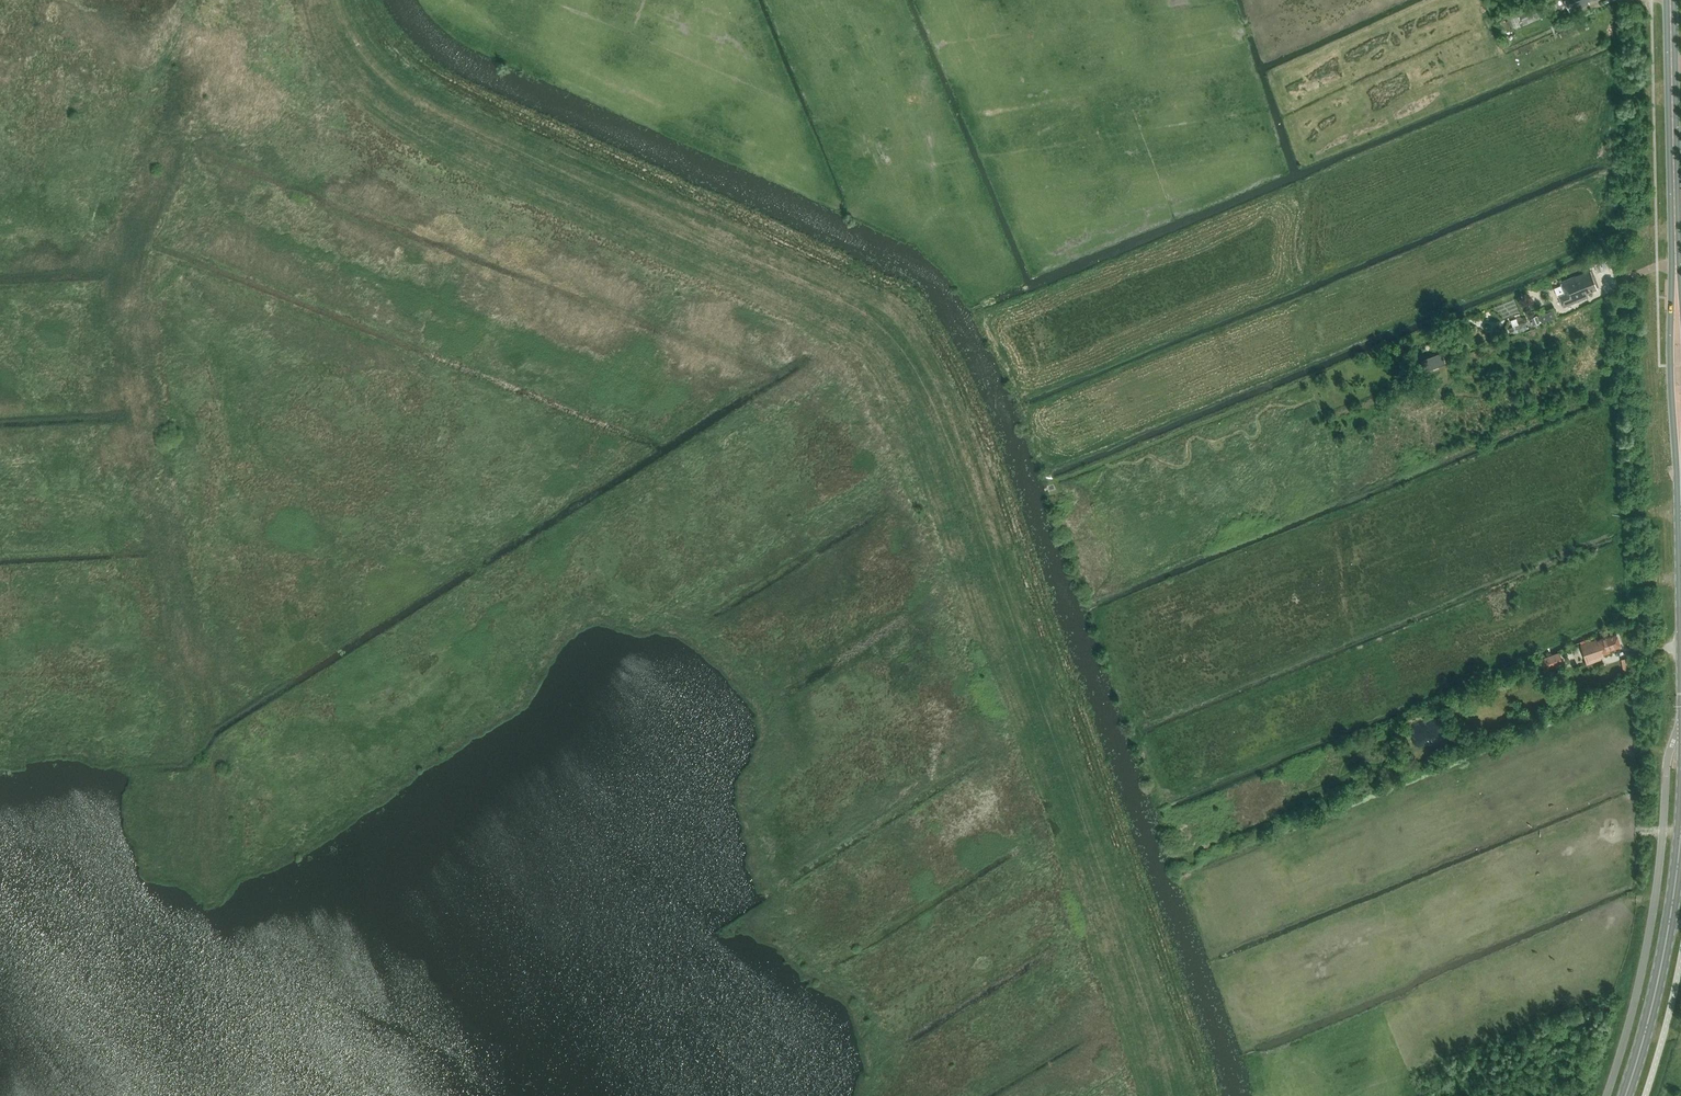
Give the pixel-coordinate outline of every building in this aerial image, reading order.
[(1569,12),(1589,3),(1588,0),(1563,0),(1569,12)] [(1561,282),(1565,292),(1558,295),(1562,307),(1588,297),(1586,293),(1598,289),(1591,272),(1575,278),(1575,277),(1561,282)] [(1556,317),(1553,309),(1539,315),(1542,323),(1556,317)] [(1539,322),(1536,315),(1530,317),(1533,324),(1539,322)] [(1598,640),(1597,639),(1581,645),(1587,664),(1601,659),(1600,656),(1610,652),(1610,650),(1621,646),(1617,634),(1598,640)] [(1563,664),(1558,652),(1537,659),(1541,672),(1563,664)] [(1627,669),(1634,666),(1629,655),(1622,658),(1627,669)]
